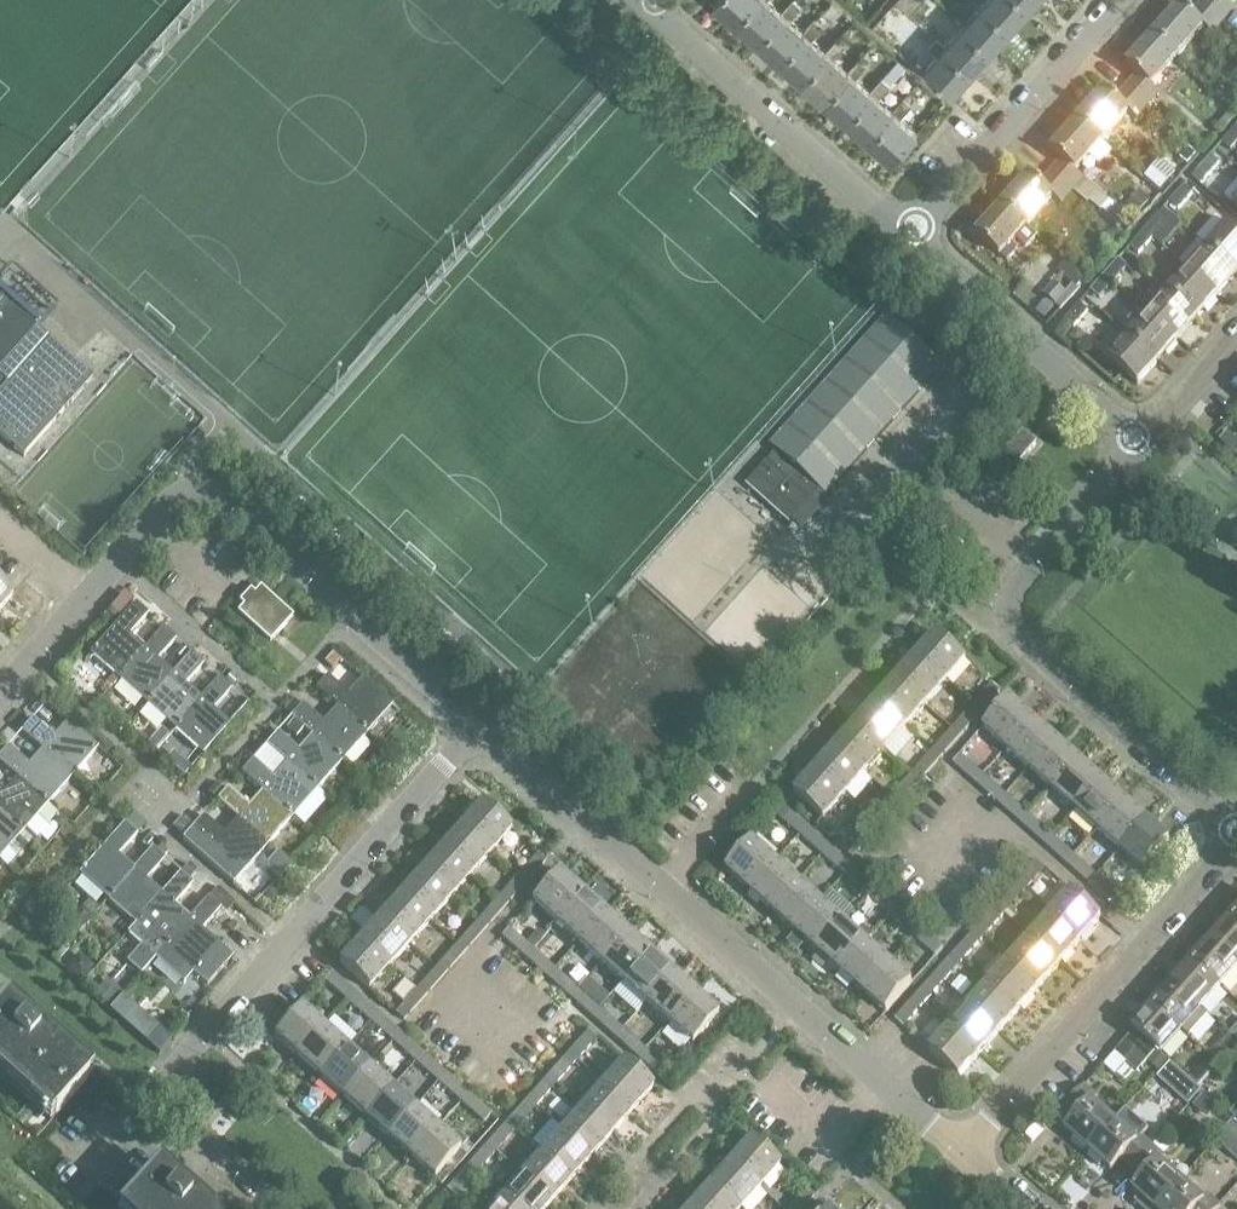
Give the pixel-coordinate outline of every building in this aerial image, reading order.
[(736,22),(756,0),(715,0),(713,2),(736,22)] [(736,22),(758,42),(784,13),(781,10),(770,0),(756,0),(736,22)] [(781,10),(784,13),(790,18),(798,7),(801,4),(797,0),(790,0),(781,10)] [(909,12),(920,0),(895,0),(909,12)] [(966,1),(977,10),(970,18),(966,22),(995,47),(998,43),(1014,26),(986,0),(985,0),(967,0),(966,1)] [(986,0),(1014,26),(1019,20),(1033,4),(1029,0),(986,0)] [(1198,8),(1219,27),(1229,16),(1211,0),(1205,0),(1198,8)] [(1229,16),(1235,9),(1226,2),(1228,0),(1211,0),(1229,16)] [(1177,57),(1204,27),(1213,34),(1219,27),(1198,8),(1191,15),(1181,7),(1154,37),(1177,57)] [(781,61),(806,32),(803,29),(790,18),(784,13),(758,42),(781,61)] [(1228,26),(1236,33),(1236,14),(1228,26)] [(824,24),(815,16),(812,19),(803,29),(806,32),(812,37),(824,24)] [(949,42),(947,44),(975,69),(977,67),(995,47),(966,22),(949,42)] [(806,32),(781,61),(803,81),(829,52),(825,49),(812,37),(806,32)] [(938,53),(927,66),(955,91),(975,69),(947,44),(937,35),(928,44),(938,53)] [(837,36),(825,49),(829,52),(834,57),(846,43),(837,36)] [(1151,87),(1177,57),(1154,37),(1128,67),(1137,76),(1132,82),(1153,102),(1159,95),(1151,87)] [(151,73),(164,58),(162,56),(158,52),(144,67),(148,71),(151,73)] [(829,52),(803,81),(825,101),(851,72),(847,69),(834,57),(829,52)] [(859,55),(847,69),(851,72),(856,76),(868,63),(859,55)] [(851,72),(825,101),(847,120),(873,91),(870,88),(856,76),(851,72)] [(881,75),(870,88),(873,91),(878,96),(890,83),(881,75)] [(1132,82),(1122,93),(1143,113),(1153,102),(1132,82)] [(873,91),(847,120),(870,140),(895,111),(892,108),(878,96),(873,91)] [(1102,142),(1128,112),(1137,120),(1143,113),(1122,93),(1115,100),(1106,92),(1079,121),(1102,142)] [(904,95),(892,108),(895,111),(901,115),(912,103),(904,95)] [(893,160),(918,131),(901,115),(895,111),(870,140),(893,160)] [(1112,150),(1102,142),(1079,121),(1052,152),(1062,161),(1057,167),(1078,186),(1074,191),(1087,203),(1090,201),(1101,211),(1102,210),(1105,213),(1107,211),(1113,204),(1085,179),(1084,180),(1075,172),(1089,156),(1099,165),(1112,150)] [(1223,143),(1232,151),(1236,145),(1236,127),(1223,143)] [(1188,167),(1197,156),(1189,148),(1179,159),(1188,167)] [(1202,184),(1206,180),(1221,163),(1212,155),(1197,172),(1193,177),(1202,184)] [(1160,193),(1176,176),(1160,162),(1145,179),(1160,193)] [(1057,167),(1047,178),(1069,197),(1074,191),(1078,186),(1057,167)] [(1062,205),(1069,197),(1047,178),(1040,185),(1030,176),(1005,205),(1027,225),(1053,197),(1062,205)] [(1185,186),(1170,202),(1179,211),(1194,194),(1185,186)] [(1137,218),(1151,202),(1140,192),(1126,208),(1137,218)] [(1011,243),(1016,237),(1027,247),(1038,235),(1027,225),(1005,205),(977,236),(1000,256),(1007,262),(1018,250),(1011,243)] [(1168,223),(1159,215),(1144,232),(1153,240),(1168,223)] [(1206,247),(1236,273),(1236,272),(1236,233),(1227,224),(1206,247)] [(471,254),(488,234),(483,230),(466,250),(471,254)] [(1153,240),(1144,232),(1131,247),(1140,255),(1153,240)] [(1206,247),(1187,269),(1217,295),(1236,273),(1206,247)] [(1129,267),(1120,259),(1105,276),(1114,284),(1129,267)] [(1077,288),(1085,278),(1066,261),(1057,270),(1077,288)] [(1187,269),(1168,291),(1167,292),(1197,318),(1217,295),(1187,269)] [(1114,284),(1105,276),(1091,291),(1100,299),(1114,284)] [(430,300),(446,281),(441,277),(425,296),(430,300)] [(1150,293),(1159,301),(1148,314),(1177,340),(1197,318),(1167,292),(1168,291),(1159,283),(1150,293)] [(1048,299),(1055,305),(1064,312),(1074,300),(1059,286),(1048,299)] [(24,457),(26,455),(25,455),(73,401),(72,401),(93,378),(38,329),(0,295),(0,435),(24,457)] [(1080,303),(1066,320),(1075,328),(1089,311),(1080,303)] [(1148,314),(1128,336),(1158,362),(1177,340),(1148,314)] [(943,366),(888,316),(771,446),(776,451),(747,484),(791,524),(820,491),(826,496),(943,366)] [(1083,341),(1082,335),(1077,330),(1070,338),(1079,345),(1083,341)] [(1128,336),(1109,358),(1108,359),(1137,385),(1158,362),(1128,336)] [(1236,448),(1236,439),(1228,431),(1220,440),(1234,452),(1236,448)] [(1023,433),(1005,453),(1019,465),(1037,445),(1023,433)] [(13,597),(0,584),(0,612),(13,597)] [(271,643),(294,617),(261,588),(256,594),(251,590),(240,603),(244,606),(238,613),(271,643)] [(120,616),(133,602),(126,595),(113,610),(120,616)] [(91,655),(120,681),(147,650),(146,649),(131,635),(149,615),(136,604),(91,655)] [(164,629),(146,649),(147,650),(120,681),(147,705),(192,654),(192,653),(174,673),(158,660),(176,640),(164,629)] [(938,633),(917,657),(947,683),(967,660),(938,633)] [(181,663),(189,654),(182,648),(174,657),(181,663)] [(202,699),(187,685),(205,665),(192,654),(147,705),(175,730),(202,699)] [(328,663),(337,670),(343,664),(334,656),(328,663)] [(947,683),(917,657),(897,679),(926,706),(947,683)] [(211,687),(219,678),(210,671),(206,675),(206,682),(211,687)] [(220,678),(202,699),(175,730),(196,749),(191,754),(198,760),(203,755),(231,724),(215,710),(241,681),(232,673),(224,682),(220,678)] [(393,706),(363,679),(349,695),(329,677),(317,690),(338,708),(368,734),(393,706)] [(926,706),(897,679),(877,702),(906,728),(926,706)] [(1002,691),(1001,691),(993,683),(973,706),(982,714),(1002,691)] [(242,709),(248,702),(240,695),(234,702),(242,709)] [(1034,719),(1011,698),(985,728),(1008,748),(1034,719)] [(906,728),(877,702),(857,724),(886,751),(906,728)] [(368,734),(338,708),(324,723),(304,705),(292,718),(313,736),(313,735),(343,762),(368,734)] [(982,714),(973,706),(952,729),(962,737),(982,714)] [(1057,739),(1034,719),(1008,748),(1031,768),(1057,739)] [(98,749),(68,722),(54,738),(33,720),(22,732),(43,751),(73,777),(98,749)] [(295,722),(289,729),(298,737),(304,730),(295,722)] [(886,751),(857,724),(836,747),(866,773),(886,751)] [(962,737),(952,729),(892,797),(901,805),(962,737)] [(313,735),(313,736),(299,751),(279,733),(267,746),(288,764),(289,763),(319,790),(343,762),(313,735)] [(1057,739),(1031,768),(1053,788),(1080,759),(1057,739)] [(43,751),(29,766),(9,747),(0,757),(0,763),(18,779),(48,805),(73,777),(43,751)] [(866,773),(836,747),(816,770),(846,796),(866,773)] [(961,754),(953,763),(977,784),(985,775),(961,754)] [(289,763),(288,764),(275,778),(255,760),(252,763),(247,759),(238,769),(263,792),(264,791),(294,818),(319,790),(289,763)] [(1102,779),(1080,759),(1053,788),(1076,808),(1102,779)] [(846,796),(816,770),(796,793),(825,819),(846,796)] [(985,775),(977,784),(999,804),(1007,795),(985,775)] [(246,777),(241,784),(247,790),(253,783),(246,777)] [(18,779),(5,794),(0,789),(0,813),(23,833),(48,805),(18,779)] [(1125,799),(1102,779),(1076,808),(1098,828),(1125,799)] [(264,791),(263,792),(250,807),(230,789),(219,801),(269,845),(294,818),(264,791)] [(1007,795),(999,804),(1022,824),(1030,815),(1007,795)] [(1147,819),(1125,799),(1098,828),(1121,849),(1147,819)] [(269,845),(219,801),(218,802),(238,819),(224,834),(203,816),(183,839),(234,885),(269,845)] [(482,805),(461,828),(491,855),(512,831),(482,805)] [(784,805),(777,815),(800,836),(808,826),(784,805)] [(0,813),(0,859),(23,833),(0,813)] [(186,821),(193,827),(199,821),(192,815),(186,821)] [(1030,815),(1022,824),(1044,844),(1052,835),(1030,815)] [(881,827),(872,819),(851,843),(860,851),(881,827)] [(1170,840),(1147,819),(1121,849),(1144,869),(1170,840)] [(125,825),(80,876),(108,901),(153,850),(153,849),(135,870),(119,856),(137,836),(125,825)] [(831,847),(808,826),(800,836),(823,856),(831,847)] [(491,855),(461,828),(441,851),(471,877),(491,855)] [(1052,835),(1044,844),(1067,864),(1075,855),(1052,835)] [(754,841),(727,870),(750,891),(777,861),(754,841)] [(850,863),(831,847),(823,856),(845,876),(853,867),(850,863)] [(166,861),(153,850),(108,901),(136,926),(181,875),(180,874),(162,894),(148,881),(166,861)] [(471,877),(441,851),(421,873),(451,900),(471,877)] [(546,860),(545,859),(538,852),(516,877),(525,884),(546,860)] [(1075,855),(1067,864),(1089,884),(1097,875),(1075,855)] [(1026,891),(1046,868),(1037,860),(1017,883),(1026,891)] [(777,861),(750,891),(773,911),(800,881),(777,861)] [(869,880),(853,867),(845,876),(868,896),(876,887),(869,880)] [(451,900),(421,873),(401,896),(431,923),(451,900)] [(533,902),(556,923),(582,894),(559,873),(533,902)] [(191,919),(176,906),(194,886),(181,875),(136,926),(128,935),(142,948),(128,964),(142,976),(156,960),(156,959),(209,899),(208,899),(191,919)] [(1097,875),(1089,884),(1114,906),(1122,897),(1097,875)] [(504,907),(525,884),(516,877),(496,899),(504,907)] [(800,881),(773,911),(796,932),(822,902),(800,881)] [(997,906),(1006,914),(1026,891),(1017,883),(997,906)] [(891,916),(899,907),(876,887),(868,896),(891,916)] [(218,890),(210,899),(219,907),(227,898),(218,890)] [(1101,918),(1072,892),(1052,914),(1081,940),(1101,918)] [(604,914),(582,894),(556,923),(579,943),(604,914)] [(431,923),(401,896),(380,919),(410,945),(431,923)] [(222,910),(209,899),(156,959),(185,985),(201,966),(212,976),(231,954),(204,930),(222,910)] [(484,930),(504,907),(496,899),(475,922),(484,930)] [(822,902),(796,932),(818,952),(845,922),(822,902)] [(985,937),(1006,914),(997,906),(991,913),(976,929),(985,937)] [(907,914),(899,907),(891,916),(913,936),(921,927),(907,914)] [(75,916),(83,924),(91,916),(82,908),(75,916)] [(601,963),(627,934),(604,914),(579,943),(588,951),(601,963)] [(1081,940),(1052,914),(1032,937),(1061,963),(1081,940)] [(1232,917),(1213,939),(1236,961),(1236,922),(1232,917)] [(410,945),(380,919),(360,942),(390,968),(410,945)] [(464,953),(484,930),(475,922),(455,945),(464,953)] [(845,922),(818,952),(841,972),(868,942),(868,943),(874,936),(863,926),(857,933),(845,922)] [(509,927),(501,936),(525,957),(533,948),(509,927)] [(937,941),(921,927),(913,936),(937,957),(945,948),(937,941)] [(976,929),(956,951),(965,959),(985,937),(976,929)] [(650,954),(627,934),(601,963),(624,983),(650,954)] [(1061,963),(1032,937),(1011,960),(1040,986),(1061,963)] [(1213,939),(1193,961),(1222,987),(1236,971),(1236,961),(1213,939)] [(390,968),(360,942),(339,965),(369,992),(390,968)] [(868,942),(841,972),(864,992),(890,962),(868,943),(868,942)] [(444,975),(464,953),(455,945),(435,967),(444,975)] [(525,957),(548,977),(556,968),(533,948),(525,957)] [(965,959),(956,951),(936,974),(945,982),(965,959)] [(672,974),(650,954),(624,983),(647,1003),(672,974)] [(81,981),(93,968),(84,960),(76,961),(68,969),(81,981)] [(1040,986),(1011,960),(991,983),(1020,1009),(1040,986)] [(1222,987),(1193,961),(1174,983),(1203,1009),(1222,987)] [(890,962),(864,992),(887,1013),(914,983),(890,962)] [(424,998),(444,975),(435,967),(415,990),(424,998)] [(564,976),(556,968),(548,977),(570,998),(578,989),(564,976)] [(356,993),(331,971),(323,980),(348,1002),(356,993)] [(695,994),(672,974),(647,1003),(669,1023),(695,994)] [(916,997),(925,1004),(945,982),(936,974),(916,997)] [(1020,1009),(991,983),(971,1006),(1000,1032),(1020,1009)] [(1203,1009),(1174,983),(1154,1005),(1183,1031),(1189,1036),(1209,1014),(1203,1009)] [(593,1018),(601,1009),(578,989),(570,998),(573,1000),(593,1018)] [(403,1021),(424,998),(415,990),(394,1014),(403,1021)] [(378,1013),(356,993),(348,1002),(370,1022),(378,1013)] [(718,1015),(695,994),(669,1023),(693,1044),(718,1015)] [(895,1021),(904,1029),(925,1004),(916,997),(895,1021)] [(31,1018),(33,1016),(32,1015),(25,1023),(4,1004),(0,1008),(0,1067),(55,1116),(88,1079),(47,1042),(51,1036),(31,1018)] [(1183,1031),(1154,1005),(1134,1027),(1136,1030),(1160,1051),(1163,1054),(1183,1031)] [(1000,1032),(971,1006),(950,1028),(980,1055),(1000,1032)] [(301,1008),(275,1036),(298,1057),(324,1028),(301,1008)] [(601,1009),(593,1018),(616,1038),(623,1029),(601,1009)] [(135,1012),(126,1022),(138,1033),(147,1022),(135,1012)] [(397,1030),(378,1013),(370,1022),(393,1042),(401,1033),(397,1030)] [(324,1028),(298,1057),(321,1077),(347,1049),(324,1028)] [(980,1055),(950,1028),(930,1051),(959,1077),(980,1055)] [(623,1029),(616,1038),(638,1058),(646,1049),(623,1029)] [(577,1061),(598,1038),(589,1030),(568,1053),(577,1061)] [(1136,1030),(1126,1041),(1150,1062),(1160,1071),(1170,1060),(1163,1054),(1160,1051),(1136,1030)] [(420,1050),(401,1033),(393,1042),(416,1062),(424,1053),(420,1050)] [(1230,1034),(1216,1050),(1224,1057),(1236,1043),(1236,1039),(1230,1034)] [(1150,1062),(1126,1041),(1116,1052),(1140,1073),(1150,1062)] [(347,1049),(321,1077),(343,1098),(369,1069),(347,1049)] [(646,1049),(638,1058),(661,1078),(669,1069),(646,1049)] [(438,1082),(446,1073),(424,1053),(416,1062),(438,1082)] [(557,1084),(577,1061),(568,1053),(559,1063),(548,1076),(557,1084)] [(654,1087),(625,1061),(604,1085),(633,1111),(654,1087)] [(1199,1087),(1213,1070),(1204,1062),(1190,1079),(1199,1087)] [(369,1069),(343,1098),(366,1118),(392,1089),(369,1069)] [(466,1091),(446,1073),(438,1082),(461,1103),(469,1094),(466,1091)] [(537,1106),(557,1084),(548,1076),(540,1084),(528,1098),(537,1106)] [(633,1111),(604,1085),(584,1108),(613,1133),(633,1111)] [(1086,1086),(1065,1109),(1076,1120),(1067,1130),(1089,1150),(1116,1121),(1094,1102),(1098,1097),(1086,1086)] [(392,1089),(366,1118),(389,1138),(414,1109),(392,1089)] [(484,1123),(492,1114),(469,1094),(461,1103),(484,1123)] [(613,1133),(584,1108),(564,1130),(593,1156),(613,1133)] [(414,1109),(389,1138),(411,1158),(437,1130),(414,1109)] [(1236,1119),(1226,1130),(1236,1140),(1236,1120),(1236,1119)] [(496,1152),(517,1129),(507,1121),(487,1144),(496,1152)] [(1137,1140),(1116,1121),(1089,1150),(1112,1171),(1122,1160),(1132,1169),(1154,1145),(1142,1135),(1137,1140)] [(437,1130),(411,1158),(434,1179),(460,1150),(437,1130)] [(593,1156),(564,1130),(543,1153),(572,1179),(593,1156)] [(1226,1130),(1216,1141),(1236,1158),(1236,1140),(1226,1130)] [(780,1165),(751,1139),(730,1162),(760,1189),(780,1165)] [(476,1175),(496,1152),(487,1144),(467,1166),(476,1175)] [(1154,1145),(1132,1169),(1143,1179),(1134,1190),(1142,1197),(1137,1202),(1145,1208),(1157,1208),(1183,1180),(1161,1161),(1166,1156),(1154,1145)] [(572,1179),(543,1153),(523,1176),(552,1201),(572,1179)] [(730,1162),(710,1185),(737,1208),(741,1208),(760,1189),(730,1162)] [(467,1166),(447,1189),(456,1197),(476,1175),(467,1166)] [(182,1184),(184,1182),(183,1181),(177,1188),(155,1170),(122,1207),(124,1208),(200,1208),(198,1208),(203,1202),(182,1184)] [(503,1198),(515,1208),(545,1208),(552,1201),(523,1176),(503,1198)] [(1221,1205),(1210,1195),(1205,1200),(1183,1180),(1157,1208),(1218,1208),(1221,1205)] [(710,1185),(689,1207),(691,1208),(737,1208),(710,1185)] [(815,1196),(806,1188),(787,1208),(803,1208),(815,1196)] [(493,1208),(515,1208),(503,1198),(493,1208)]
